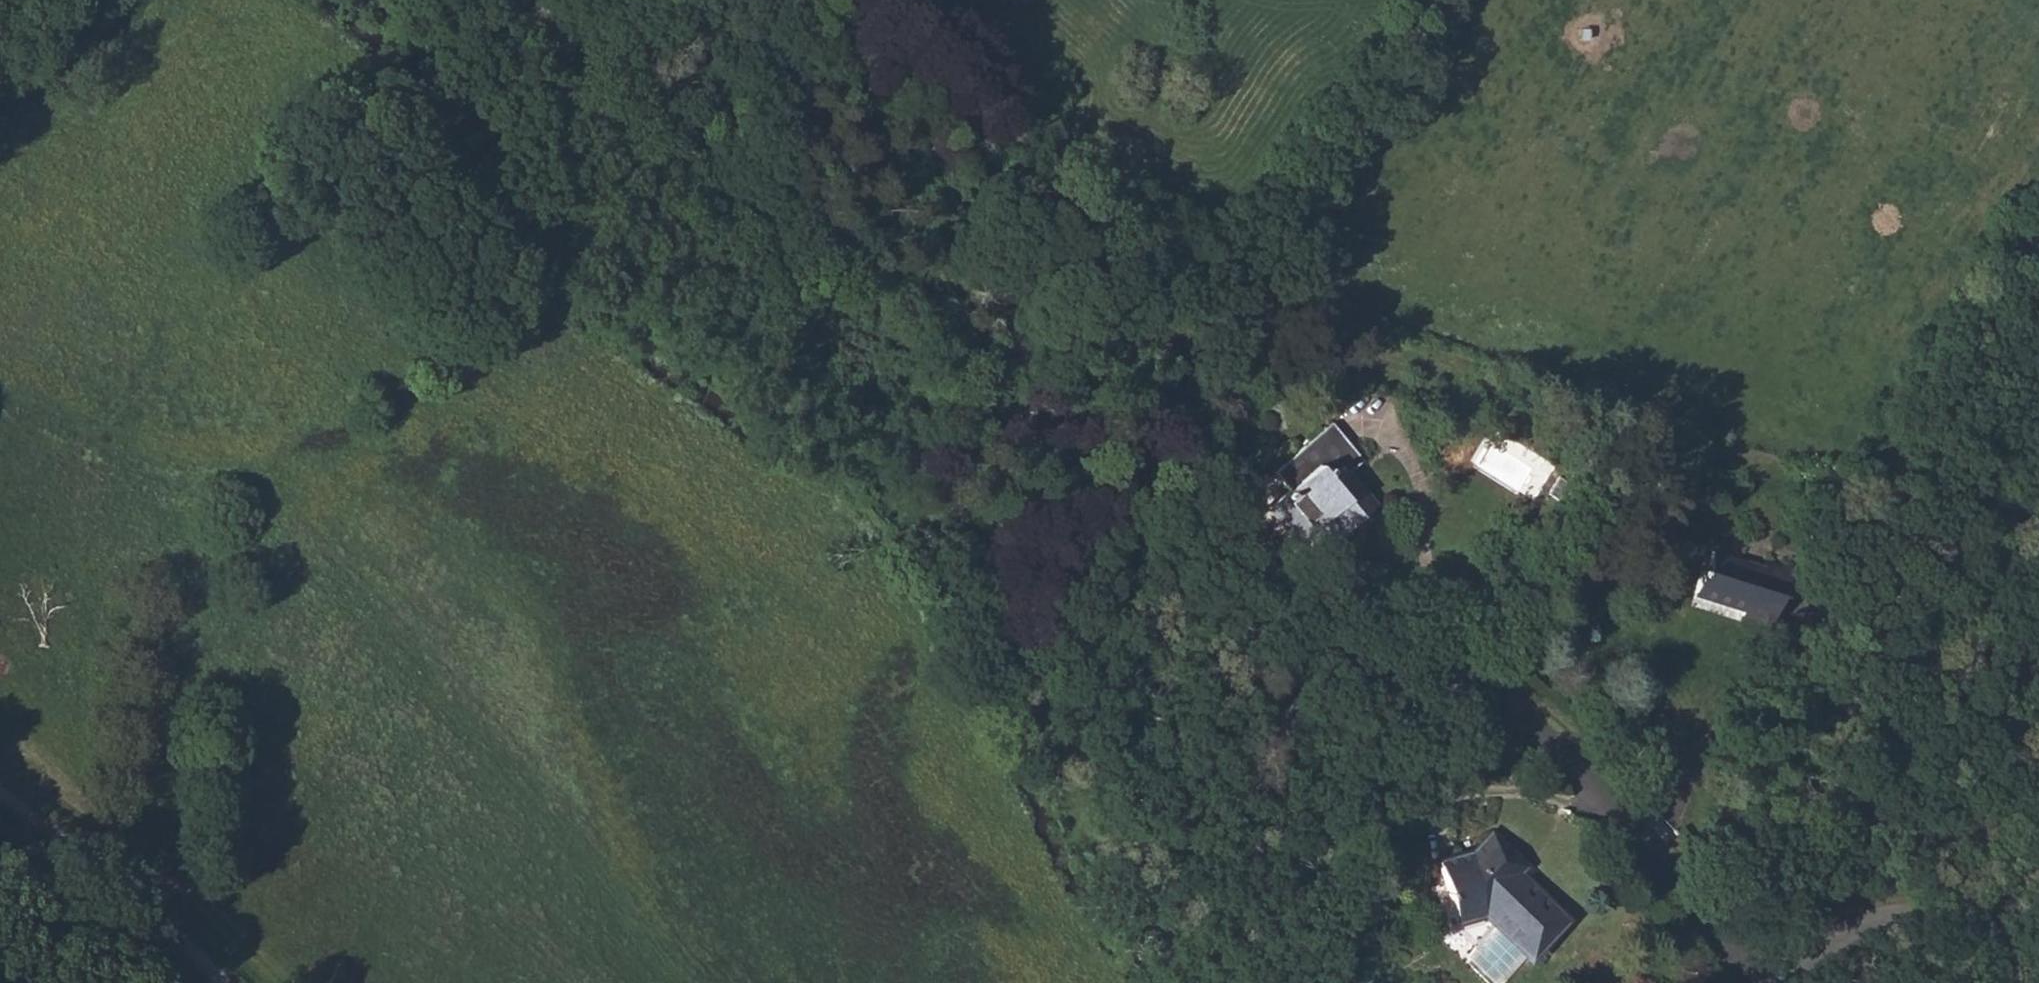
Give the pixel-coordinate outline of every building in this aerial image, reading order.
[(1329,420),(1270,468),(1285,487),(1265,504),(1299,545),(1320,528),(1333,544),(1377,509),(1348,474),(1363,461),(1329,420)] [(1545,490),(1555,496),(1566,478),(1556,472),(1545,490)] [(1727,624),(1761,635),(1769,610),(1775,612),(1786,579),(1756,569),(1754,574),(1703,557),(1696,578),(1691,576),(1683,600),(1730,616),(1727,624)] [(1524,962),(1560,922),(1512,876),(1517,871),(1483,839),(1464,862),(1434,874),(1455,929),(1481,921),(1524,962)]
